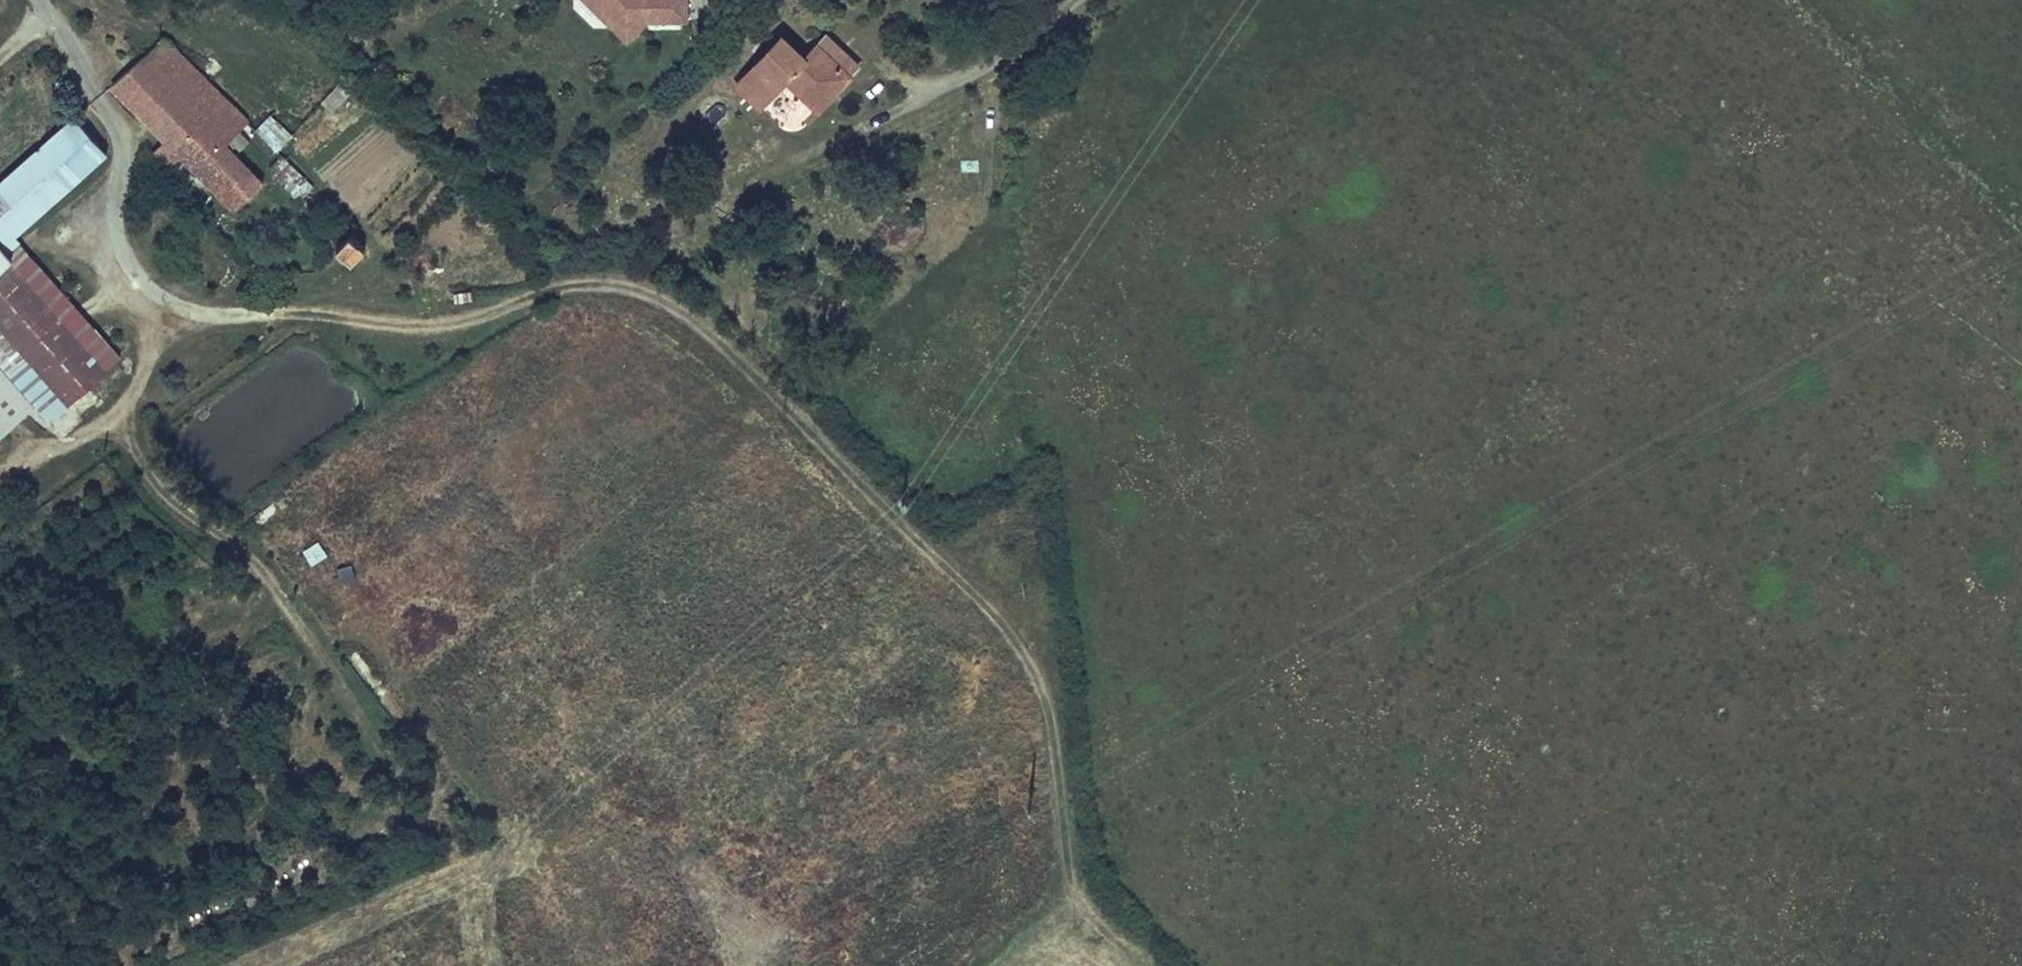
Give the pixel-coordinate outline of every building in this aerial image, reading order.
[(614,19),(609,24),(626,42),(647,23),(685,24),(686,0),(597,0),(614,19)] [(906,11),(914,3),(911,0),(896,0),(906,11)] [(808,35),(762,82),(797,117),(843,70),(808,35)] [(238,130),(150,45),(99,89),(220,220),(248,194),(212,154),(238,130)] [(255,132),(276,149),(291,131),(270,114),(255,132)] [(93,161),(60,123),(0,175),(0,242),(93,161)] [(280,181),(299,200),(313,186),(294,167),(280,181)] [(332,243),(352,261),(366,246),(345,228),(332,243)] [(0,243),(0,388),(20,411),(37,429),(109,367),(0,243)] [(334,246),(320,260),(332,272),(346,259),(334,246)] [(0,388),(0,429),(20,411),(0,388)]
